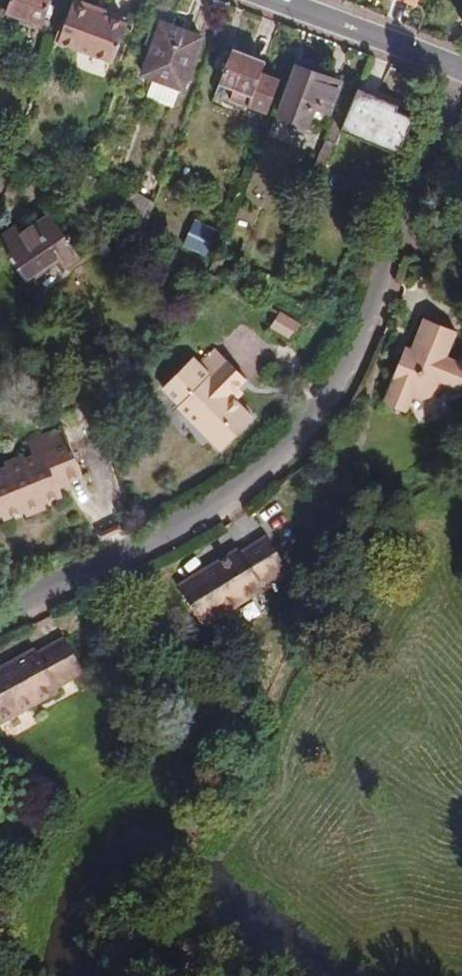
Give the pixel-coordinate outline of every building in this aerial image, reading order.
[(5,13),(41,26),(51,0),(10,0),(5,13)] [(73,0),(66,19),(58,42),(113,63),(127,24),(104,16),(94,13),(96,8),(73,0)] [(106,11),(96,8),(94,13),(104,16),(106,11)] [(66,19),(62,18),(54,41),(58,42),(66,19)] [(162,22),(142,75),(153,79),(179,88),(182,89),(201,37),(162,22)] [(240,126),(259,133),(267,111),(279,79),(261,72),(265,62),(230,49),(218,83),(233,89),(229,99),(247,106),(240,126)] [(341,82),(296,65),(277,114),(305,125),(309,126),(311,121),(324,127),(329,115),(341,82)] [(179,88),(153,79),(147,96),(173,105),(179,88)] [(374,96),(357,89),(344,120),(340,131),(397,155),(415,116),(398,109),(399,107),(389,102),(388,105),(373,99),(374,96)] [(373,99),(388,105),(389,102),(374,96),(373,99)] [(340,131),(344,120),(335,116),(314,165),(323,169),(334,143),(340,131)] [(101,183),(85,173),(83,179),(78,194),(142,232),(153,203),(132,191),(127,199),(101,183)] [(132,191),(108,174),(101,183),(127,199),(132,191)] [(16,226),(0,237),(0,243),(17,268),(27,282),(58,260),(63,267),(80,256),(51,214),(22,234),(16,226)] [(215,230),(197,222),(190,234),(185,247),(203,255),(209,242),(215,230)] [(216,266),(220,254),(216,252),(211,264),(216,266)] [(300,324),(279,312),(271,326),(291,338),(300,324)] [(425,318),(412,349),(413,350),(408,362),(401,359),(393,381),(394,381),(385,404),(405,412),(412,396),(421,399),(440,391),(443,382),(460,389),(461,385),(461,364),(446,357),(456,331),(425,318)] [(412,349),(406,346),(401,359),(408,362),(413,350),(412,349)] [(227,360),(215,349),(199,364),(211,375),(227,360)] [(199,364),(192,357),(162,388),(179,405),(178,407),(221,449),(253,417),(231,395),(246,378),(227,360),(211,375),(199,364)] [(86,400),(82,387),(69,389),(72,403),(86,400)] [(23,443),(28,457),(24,459),(23,457),(4,464),(6,469),(0,471),(0,511),(3,518),(23,510),(25,515),(47,506),(45,501),(61,494),(55,478),(66,473),(69,481),(76,478),(80,476),(75,464),(61,428),(23,443)] [(267,539),(241,556),(239,552),(178,589),(202,627),(262,590),(260,587),(287,569),(267,539)] [(0,672),(0,723),(57,691),(55,688),(83,673),(65,640),(37,655),(35,653),(0,672)] [(30,710),(2,726),(9,738),(37,723),(30,710)]
